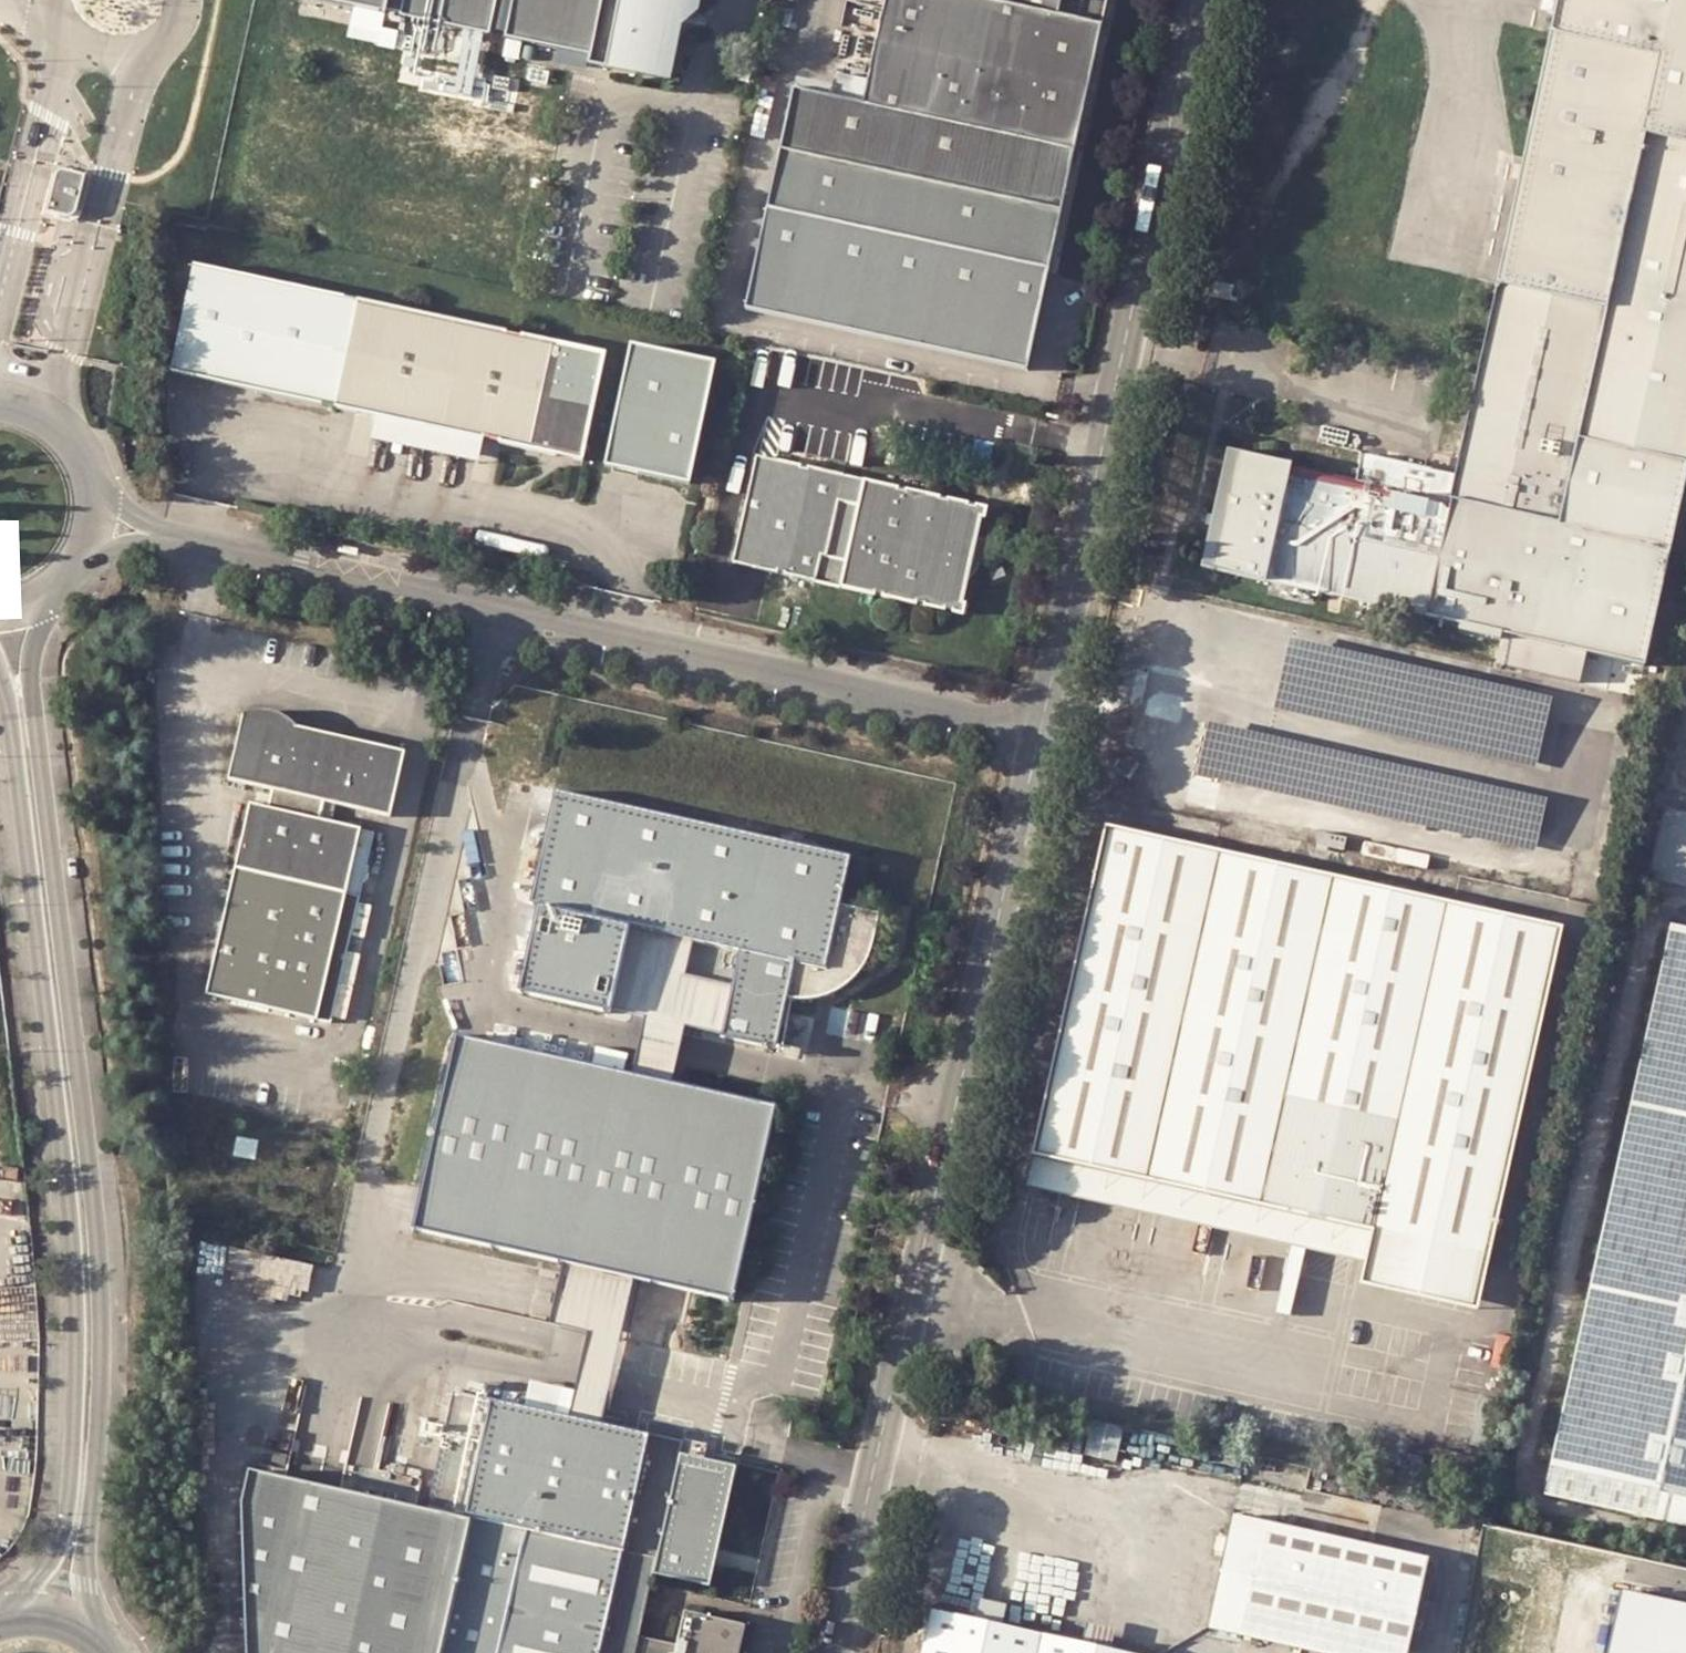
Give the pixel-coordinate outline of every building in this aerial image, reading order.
[(590,62),(589,68),(670,85),(682,10),(697,0),(315,0),(590,62)] [(1073,142),(1100,19),(1039,7),(1008,0),(886,0),(863,97),(793,81),(749,296),(766,300),(1029,358),(1047,270),(1073,142)] [(1551,17),(1659,39),(1643,121),(1685,130),(1685,0),(1555,0),(1551,17)] [(1659,39),(1551,17),(1498,275),(1602,301),(1643,121),(1659,39)] [(1685,422),(1685,130),(1643,121),(1602,301),(1498,275),(1480,378),(1685,422)] [(50,173),(40,211),(62,217),(64,216),(68,214),(71,211),(79,176),(61,170),(58,169),(54,170),(50,173)] [(333,410),(360,301),(193,266),(168,371),(333,410)] [(376,420),(448,435),(472,325),(360,301),(333,410),(376,420)] [(483,442),(582,459),(607,353),(472,325),(448,435),(483,442)] [(716,355),(630,337),(605,465),(689,482),(716,355)] [(1328,471),(1295,464),(1269,581),(1503,631),(1496,662),(1588,682),(1595,652),(1637,662),(1685,436),(1685,422),(1480,378),(1463,458),(1454,497),(1429,492),(1434,470),(1368,456),(1363,479),(1328,471)] [(376,420),(372,442),(479,464),(483,442),(448,435),(376,420)] [(1269,581),(1295,464),(1231,449),(1202,567),(1269,581)] [(1436,452),(1434,470),(1429,492),(1454,497),(1463,458),(1436,452)] [(987,511),(757,455),(735,560),(772,568),(963,613),(987,511)] [(339,550),(358,554),(360,546),(341,542),(339,550)] [(689,591),(670,587),(667,597),(687,601),(689,591)] [(375,624),(394,629),(396,621),(376,617),(375,624)] [(1552,705),(1287,641),(1271,707),(1537,771),(1552,705)] [(224,777),(268,787),(329,801),(387,814),(401,750),(286,724),(282,721),(273,712),(266,708),(256,705),(251,706),(238,712),(224,777)] [(1546,801),(1210,726),(1199,776),(1535,851),(1546,801)] [(845,852),(561,786),(559,798),(548,845),(534,904),(515,989),(614,1011),(632,927),(682,938),(676,975),(734,989),(724,1036),(779,1048),(791,997),(798,997),(810,995),(817,991),(829,987),(836,982),(841,980),(847,976),(855,969),(863,960),(869,951),(876,938),(881,926),(886,912),(849,904),(852,888),(839,885),(845,852)] [(329,801),(268,787),(264,805),(324,818),(329,801)] [(324,818),(264,805),(242,800),(196,991),(321,1020),(366,829),(324,818)] [(1562,926),(1107,829),(1101,855),(1555,961),(1562,926)] [(852,888),(858,855),(845,852),(839,885),(852,888)] [(1555,961),(1101,855),(1036,1155),(1374,1228),(1491,1254),(1555,961)] [(1669,919),(1537,1486),(1685,1522),(1685,923),(1669,919)] [(614,1011),(724,1036),(734,989),(676,975),(682,938),(632,927),(614,1011)] [(457,1033),(414,1229),(562,1262),(632,1276),(733,1295),(775,1102),(457,1033)] [(1374,1228),(1036,1155),(1029,1187),(1367,1261),(1374,1228)] [(1479,1308),(1491,1254),(1374,1228),(1367,1261),(1362,1282),(1479,1308)] [(632,1276),(562,1262),(548,1319),(587,1325),(572,1407),(603,1414),(612,1366),(620,1333),(632,1276)] [(528,1374),(527,1396),(560,1404),(565,1384),(528,1374)] [(634,1647),(678,1453),(682,1436),(650,1429),(603,1414),(572,1407),(560,1404),(527,1396),(452,1386),(422,1513),(470,1523),(440,1652),(633,1652),(634,1647)] [(653,1416),(650,1429),(682,1436),(685,1424),(653,1416)] [(1118,1459),(1125,1425),(1094,1418),(1091,1428),(1086,1452),(1118,1459)] [(247,1474),(233,1519),(239,1652),(440,1652),(470,1523),(422,1513),(247,1474)] [(1237,1508),(1211,1627),(1328,1652),(1407,1652),(1430,1551),(1237,1508)] [(974,1590),(969,1608),(999,1615),(1003,1596),(974,1590)] [(1059,1629),(999,1615),(969,1608),(931,1599),(919,1652),(1054,1652),(1059,1629)] [(1617,1604),(1607,1652),(1685,1652),(1685,1619),(1617,1604)] [(1081,1615),(1077,1633),(1106,1641),(1111,1622),(1081,1615)] [(676,1652),(745,1652),(749,1641),(683,1625),(676,1652)] [(1122,1645),(1106,1641),(1077,1633),(1059,1629),(1054,1652),(1120,1652),(1122,1645)] [(1120,1652),(1154,1652),(1122,1645),(1120,1652)]
